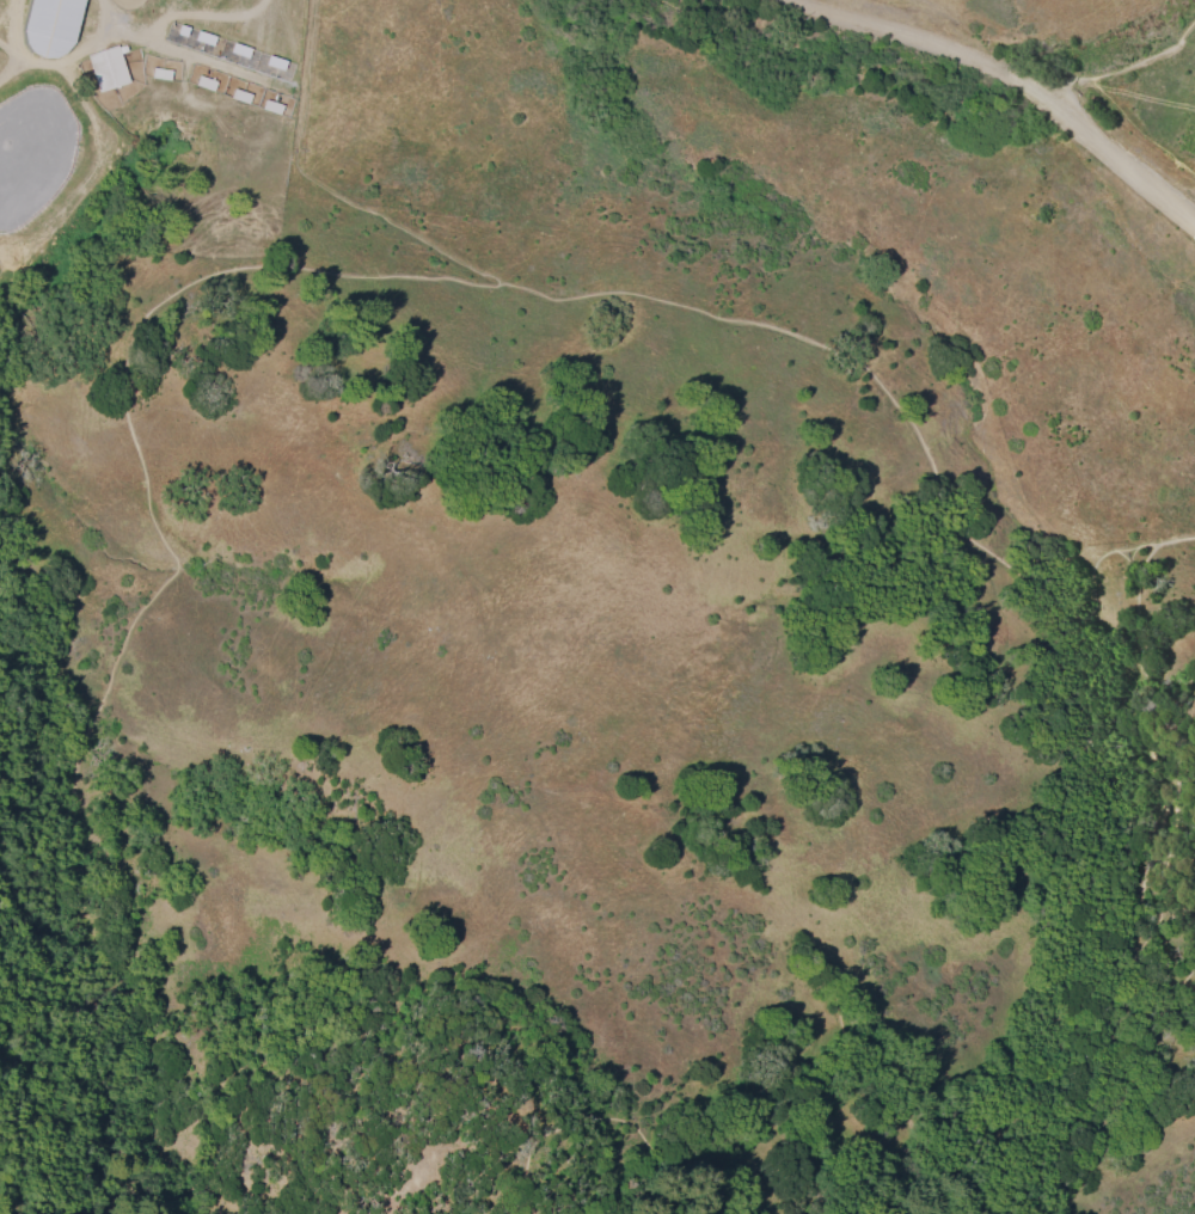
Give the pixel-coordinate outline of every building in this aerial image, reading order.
[(22,29),(28,0),(83,0),(72,42),(63,51),(54,57),(41,57),(30,51),(24,42),(22,29)] [(98,92),(85,53),(116,43),(116,47),(124,44),(125,49),(118,51),(128,82),(98,92)]
